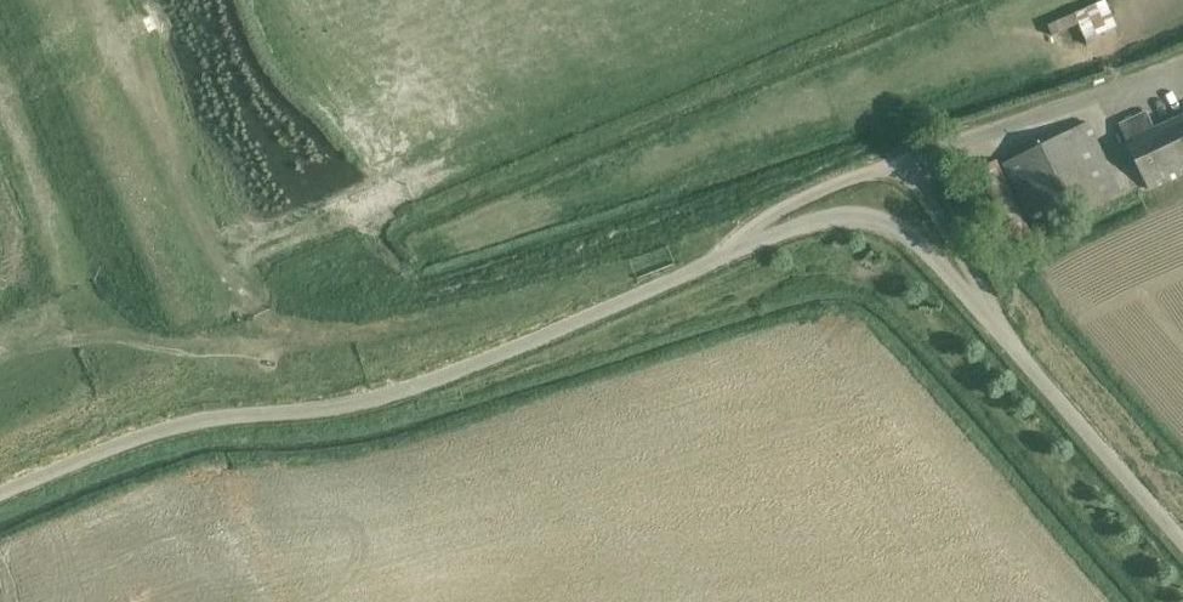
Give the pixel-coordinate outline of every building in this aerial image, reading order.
[(1047,24),(1051,35),(1078,24),(1085,40),(1116,26),(1105,0),(1104,0),(1073,13),(1047,24)] [(1182,176),(1182,116),(1154,130),(1146,114),(1120,127),(1151,191),(1182,176)] [(1125,198),(1088,124),(1002,166),(1037,232),(1088,207),(1091,214),(1125,198)] [(974,173),(1015,252),(1037,241),(997,162),(974,173)]
